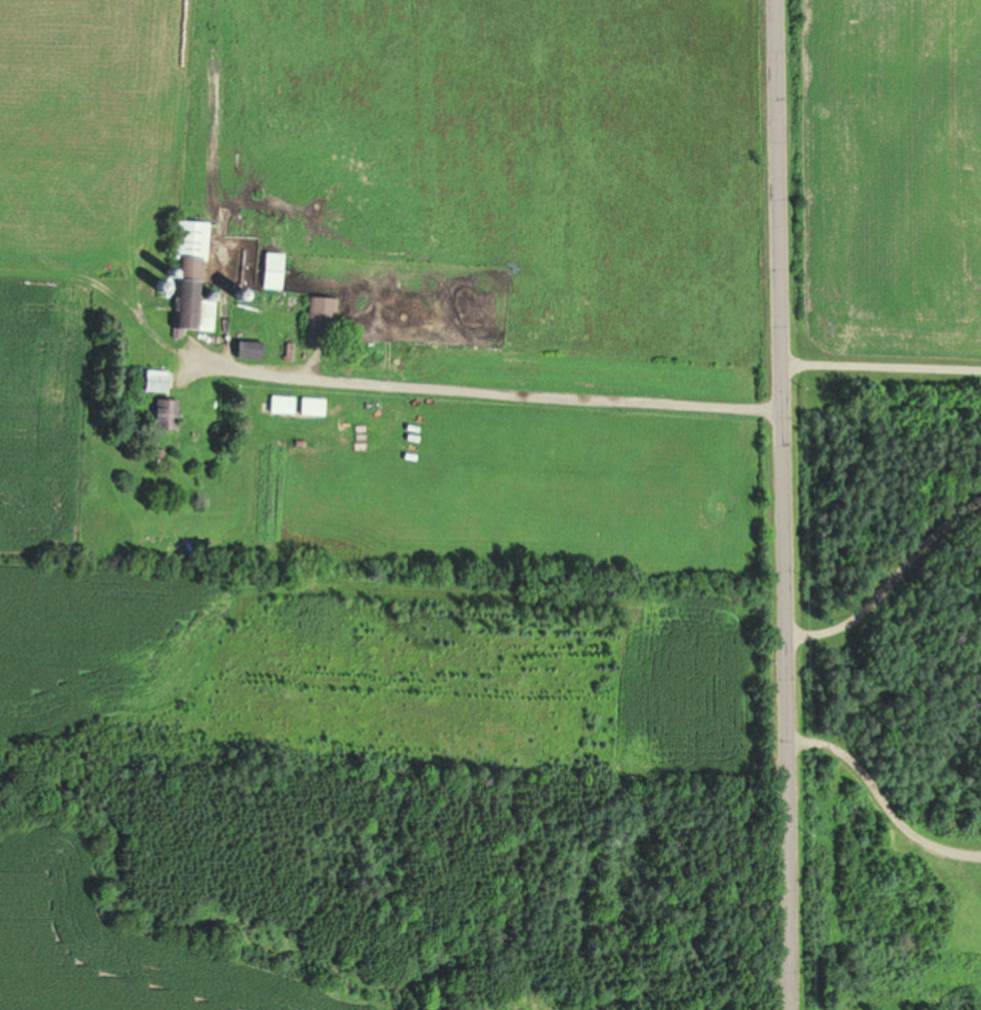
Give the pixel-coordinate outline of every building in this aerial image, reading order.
[(204,222),(173,222),(172,257),(203,257),(204,222)] [(281,254),(260,253),(259,290),(280,291),(281,254)] [(171,330),(211,331),(212,292),(190,292),(190,281),(172,281),(171,330)] [(166,392),(166,371),(141,371),(141,392),(166,392)] [(292,397),(268,396),(267,413),(291,414),(292,397)] [(322,416),(322,398),(297,398),(297,416),(322,416)]
